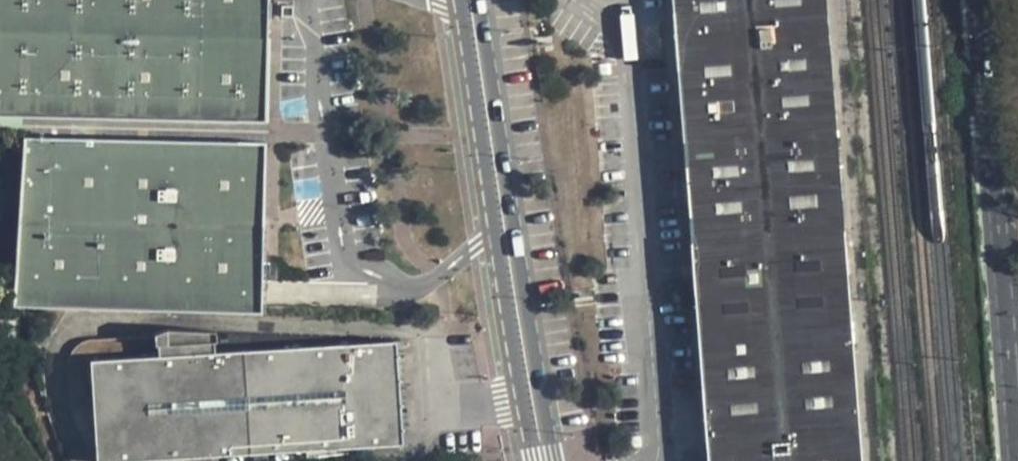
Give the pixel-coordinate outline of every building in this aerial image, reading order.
[(25,132),(27,118),(271,126),(271,47),(272,0),(0,0),(0,132),(25,132)] [(709,460),(864,460),(830,0),(676,0),(709,460)] [(268,144),(27,140),(23,310),(266,314),(267,216),(268,144)] [(90,359),(95,460),(145,460),(303,452),(304,460),(347,458),(346,450),(400,446),(398,396),(395,347),(213,354),(213,344),(217,343),(216,335),(165,332),(153,337),(153,345),(157,347),(157,356),(90,359)]
